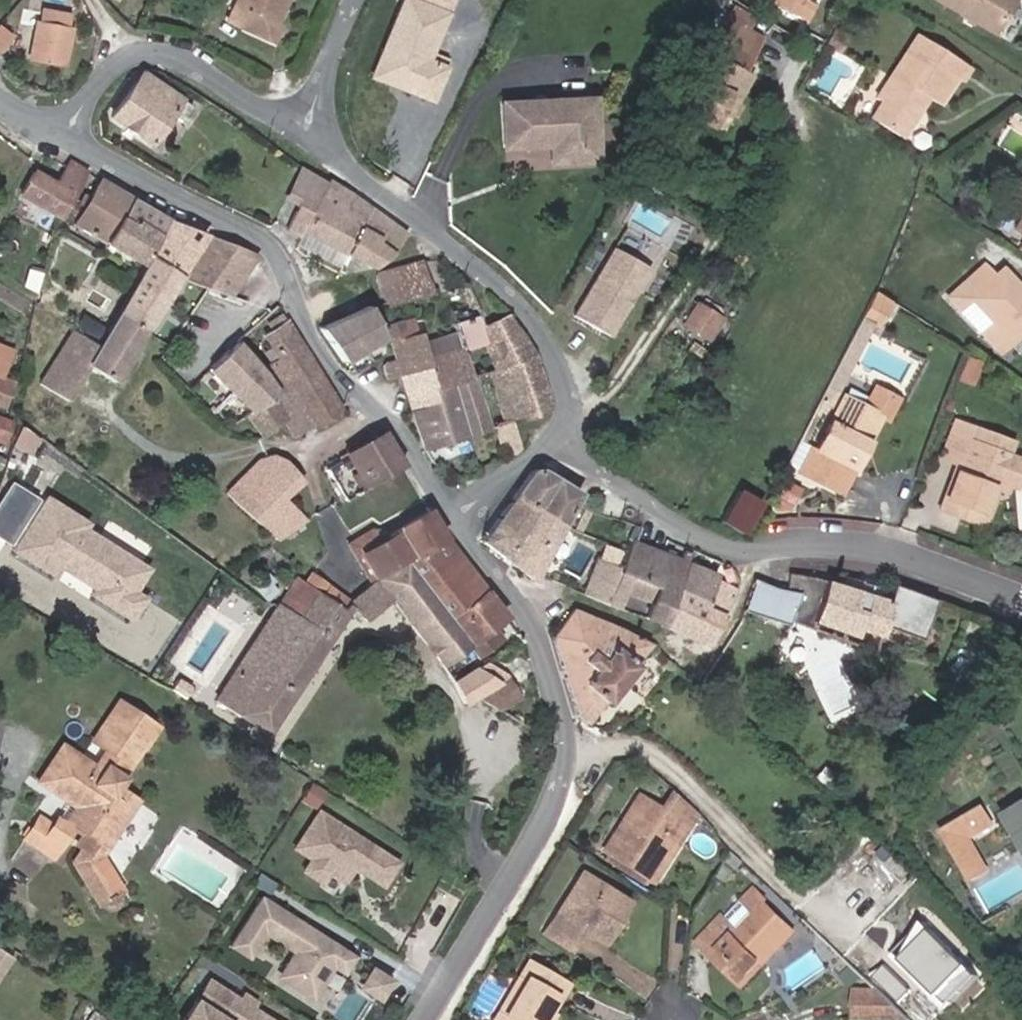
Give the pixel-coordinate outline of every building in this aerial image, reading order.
[(285,0),(236,0),(233,6),(249,13),(243,27),(272,40),(279,26),(274,24),(285,0)] [(769,2),(802,20),(809,6),(798,0),(799,0),(770,0),(769,2)] [(993,32),(1012,0),(936,0),(993,32)] [(243,27),(249,13),(233,6),(227,19),(243,27)] [(70,30),(72,15),(38,9),(36,24),(70,30)] [(745,71),(763,39),(725,19),(715,39),(724,43),(717,56),(712,53),(682,110),(719,130),(750,73),(745,71)] [(63,64),(70,30),(36,24),(30,58),(63,64)] [(837,51),(844,39),(832,31),(825,43),(837,51)] [(959,81),(968,66),(917,34),(877,98),(881,101),(870,118),(902,138),(920,109),(918,104),(924,96),(927,98),(938,105),(954,78),(959,81)] [(810,86),(838,103),(860,65),(832,49),(810,86)] [(430,67),(435,58),(424,52),(419,61),(430,67)] [(164,88),(141,72),(134,82),(151,93),(155,86),(162,91),(164,88)] [(169,115),(180,99),(164,88),(162,91),(155,86),(151,93),(134,82),(111,116),(150,143),(169,115)] [(920,109),(927,98),(924,96),(918,104),(920,109)] [(179,122),(190,106),(180,99),(169,115),(179,122)] [(597,161),(594,99),(503,103),(505,148),(550,146),(552,163),(597,161)] [(59,216),(86,171),(69,161),(56,184),(34,171),(20,194),(59,216)] [(297,204),(311,174),(300,168),(285,199),(297,204)] [(302,231),(326,183),(311,174),(297,204),(286,230),(299,237),(302,231)] [(105,242),(132,199),(100,179),(74,224),(105,242)] [(328,180),(326,183),(302,231),(345,253),(357,230),(345,224),(359,201),(328,180)] [(1010,206),(1021,213),(1021,187),(1010,206)] [(132,199),(105,242),(143,265),(158,235),(159,233),(165,218),(132,199)] [(381,236),(389,223),(359,201),(345,224),(357,230),(359,225),(381,236)] [(144,329),(206,234),(165,218),(159,233),(158,235),(143,265),(118,311),(144,329)] [(389,255),(405,235),(389,223),(381,236),(359,225),(357,230),(345,253),(373,268),(389,255)] [(338,267),(345,253),(302,231),(299,237),(296,244),(338,267)] [(230,294),(256,254),(210,235),(183,277),(230,294)] [(614,249),(574,317),(610,337),(649,269),(614,249)] [(739,266),(746,258),(738,251),(731,259),(739,266)] [(384,303),(429,291),(419,261),(375,274),(384,303)] [(975,293),(992,277),(982,266),(964,282),(975,293)] [(1001,269),(992,277),(975,293),(964,282),(949,297),(960,308),(957,311),(980,335),(983,333),(1000,352),(1021,331),(1021,291),(1001,269)] [(878,325),(890,302),(874,292),(861,316),(878,325)] [(703,336),(717,314),(699,302),(685,324),(703,336)] [(343,363),(383,337),(368,306),(319,328),(343,363)] [(113,378),(144,329),(118,311),(107,330),(98,345),(73,330),(39,384),(67,401),(90,365),(113,378)] [(464,318),(461,313),(453,315),(455,321),(464,318)] [(486,343),(482,326),(478,314),(464,318),(455,321),(459,334),(462,347),(462,350),(484,343),(486,343)] [(707,339),(722,317),(717,314),(703,336),(707,339)] [(340,409),(281,315),(268,323),(272,328),(262,334),(276,357),(267,363),(285,391),(291,386),(314,425),(340,409)] [(514,419),(551,407),(534,354),(506,315),(482,326),(486,343),(484,343),(493,371),(500,370),(514,419)] [(98,345),(107,330),(85,317),(76,331),(98,345)] [(391,342),(416,335),(411,317),(385,324),(391,342)] [(396,358),(423,350),(422,345),(419,334),(416,335),(391,342),(396,358)] [(462,347),(459,334),(422,345),(423,350),(426,358),(462,347)] [(279,395),(261,369),(236,340),(213,363),(245,394),(257,411),(279,395)] [(700,357),(705,350),(692,342),(688,348),(700,357)] [(0,347),(0,374),(9,350),(0,347)] [(453,384),(471,379),(462,350),(462,347),(426,358),(428,365),(439,401),(457,397),(453,384)] [(401,373),(428,365),(426,358),(423,350),(396,358),(401,373)] [(389,379),(401,375),(401,373),(396,358),(388,361),(385,366),(389,379)] [(985,377),(989,366),(977,360),(972,372),(985,377)] [(412,410),(439,401),(428,365),(401,373),(401,375),(412,410)] [(514,419),(500,370),(493,371),(487,373),(502,423),(510,420),(514,419)] [(12,382),(0,378),(0,407),(2,408),(12,382)] [(468,434),(487,428),(473,379),(471,379),(453,384),(457,397),(468,434)] [(248,417),(262,436),(284,421),(294,437),(314,425),(291,386),(285,391),(279,395),(257,411),(248,417)] [(854,468),(880,417),(886,420),(897,398),(874,387),(865,406),(844,396),(817,449),(812,446),(809,453),(800,469),(799,472),(821,483),(833,458),(854,468)] [(424,448),(468,434),(457,397),(439,401),(412,410),(424,448)] [(12,421),(0,417),(0,442),(4,443),(12,421)] [(508,458),(518,453),(520,451),(521,448),(521,446),(510,420),(502,423),(494,425),(499,445),(503,443),(508,458)] [(994,491),(1008,455),(1006,454),(974,442),(979,430),(955,421),(941,458),(957,463),(940,510),(981,525),(994,491)] [(1011,439),(980,427),(979,430),(974,442),(1006,454),(1011,439)] [(327,469),(343,498),(402,466),(384,435),(327,469)] [(616,459),(632,446),(628,441),(616,451),(613,447),(609,452),(616,459)] [(800,469),(809,453),(796,446),(788,463),(800,469)] [(1008,455),(994,491),(1002,494),(1005,485),(1014,488),(1021,466),(1021,460),(1008,455)] [(306,518),(282,498),(300,482),(284,462),(272,456),(258,460),(227,492),(277,538),(306,518)] [(841,493),(854,468),(833,458),(821,483),(841,493)] [(562,524),(579,493),(543,470),(536,468),(533,469),(530,472),(515,492),(538,507),(562,524)] [(795,499),(803,482),(787,474),(779,492),(795,499)] [(0,499),(0,541),(59,571),(62,566),(97,584),(91,596),(135,619),(148,594),(141,590),(158,557),(9,481),(0,499)] [(744,534),(761,502),(738,490),(720,521),(744,534)] [(505,559),(538,507),(515,492),(482,541),(505,559)] [(795,499),(779,492),(775,500),(781,507),(791,507),(795,499)] [(532,580),(562,524),(538,507),(505,559),(532,580)] [(581,532),(593,510),(586,507),(575,529),(581,532)] [(405,562),(445,539),(427,510),(379,539),(372,528),(345,544),(368,583),(405,562)] [(448,617),(482,589),(445,539),(405,562),(448,617)] [(676,591),(687,564),(690,554),(683,551),(679,560),(630,542),(619,569),(618,572),(631,577),(657,588),(675,596),(676,591)] [(605,604),(618,572),(619,569),(598,561),(585,595),(605,604)] [(499,638),(490,625),(504,616),(482,589),(448,617),(405,562),(368,583),(349,601),(346,603),(350,606),(365,618),(390,596),(440,664),(467,643),(476,655),(499,638)] [(721,616),(734,591),(712,580),(714,575),(687,564),(676,591),(705,602),(704,606),(721,616)] [(618,609),(631,577),(618,572),(605,604),(618,609)] [(310,573),(301,580),(316,590),(341,609),(346,603),(349,601),(310,573)] [(927,654),(946,605),(892,585),(890,589),(840,575),(838,584),(824,580),(788,573),(785,591),(775,588),(752,579),(741,610),(788,625),(789,622),(808,629),(811,621),(854,637),(857,629),(927,654)] [(298,616),(316,590),(301,580),(296,576),(279,603),(298,616)] [(664,625),(675,596),(657,588),(646,617),(664,625)] [(267,731),(350,606),(346,603),(341,609),(316,590),(298,616),(279,603),(217,698),(267,731)] [(705,646),(721,616),(704,606),(705,602),(676,591),(675,596),(664,625),(705,646)] [(605,704),(636,665),(634,662),(648,644),(618,628),(572,608),(551,637),(575,716),(584,724),(602,702),(605,704)] [(521,696),(509,676),(485,661),(453,682),(464,704),(476,697),(499,711),(521,696)] [(146,808),(115,787),(122,777),(120,776),(141,744),(144,746),(156,727),(118,702),(92,740),(106,749),(94,766),(62,745),(38,780),(76,806),(64,824),(57,820),(52,827),(38,818),(25,838),(53,857),(76,824),(85,830),(91,834),(82,847),(73,861),(97,902),(99,901),(104,906),(107,907),(112,907),(117,903),(118,900),(119,896),(117,891),(119,890),(98,854),(107,841),(118,848),(146,808)] [(324,793),(310,784),(300,799),(314,808),(324,793)] [(653,806),(686,827),(694,815),(665,787),(653,806)] [(653,806),(639,797),(605,850),(652,880),(686,827),(653,806)] [(1004,816),(1021,846),(1021,805),(1004,816)] [(989,871),(971,840),(995,826),(983,806),(942,831),(972,882),(989,871)] [(395,861),(318,810),(294,846),(311,857),(303,869),(321,881),(329,869),(343,878),(352,865),(355,860),(363,865),(360,870),(381,883),(395,861)] [(82,847),(91,834),(85,830),(77,844),(82,847)] [(652,880),(605,850),(600,858),(647,888),(652,880)] [(360,870),(363,865),(355,860),(352,865),(360,870)] [(594,936),(619,896),(581,874),(545,933),(571,949),(583,930),(594,936)] [(764,965),(795,933),(752,893),(727,921),(722,917),(698,942),(713,956),(720,949),(748,976),(761,962),(764,965)] [(603,942),(628,902),(619,896),(594,936),(603,942)] [(352,956),(261,897),(230,946),(248,957),(264,933),(293,951),(284,965),(295,973),(296,975),(290,984),(311,997),(331,966),(342,972),(352,956)] [(929,919),(896,953),(949,1005),(982,971),(929,919)] [(748,976),(720,949),(713,956),(745,986),(764,965),(761,962),(748,976)] [(10,957),(0,950),(0,973),(10,957)] [(200,954),(194,964),(215,977),(221,968),(200,954)] [(566,983),(527,961),(498,1011),(513,1019),(545,1019),(549,1013),(566,983)] [(295,973),(284,965),(277,976),(290,984),(296,975),(295,973)] [(383,990),(389,980),(371,968),(364,978),(383,990)] [(358,987),(377,999),(383,990),(364,978),(358,987)] [(182,1019),(269,1019),(249,1007),(253,1001),(243,994),(239,1001),(208,981),(182,1019)] [(330,1019),(356,1019),(368,998),(348,987),(329,1019),(330,1019)] [(878,989),(855,988),(855,1019),(911,1019),(878,989)] [(498,1011),(494,1018),(498,1019),(513,1019),(498,1011)]
